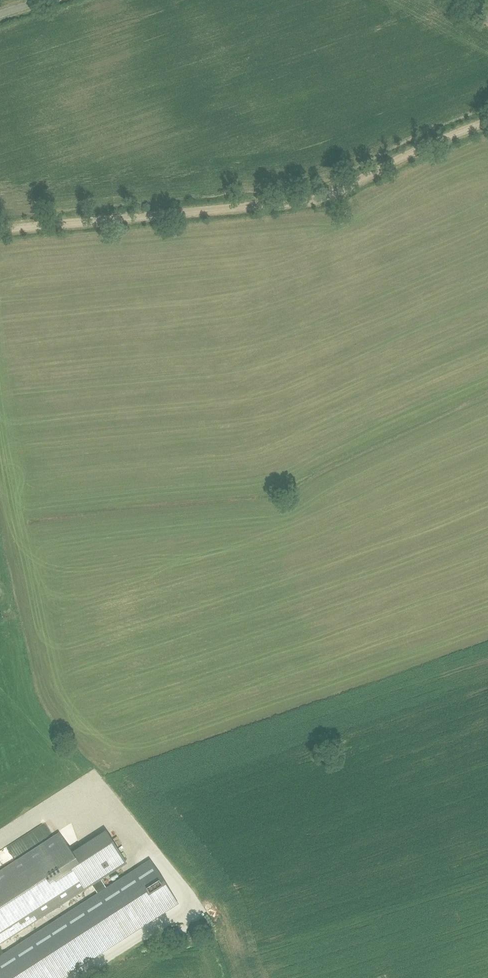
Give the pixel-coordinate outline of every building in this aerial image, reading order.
[(93,885),(91,881),(78,862),(73,854),(59,833),(0,871),(0,944),(93,885)] [(178,904),(150,860),(4,954),(0,948),(0,977),(63,977),(178,904)]
